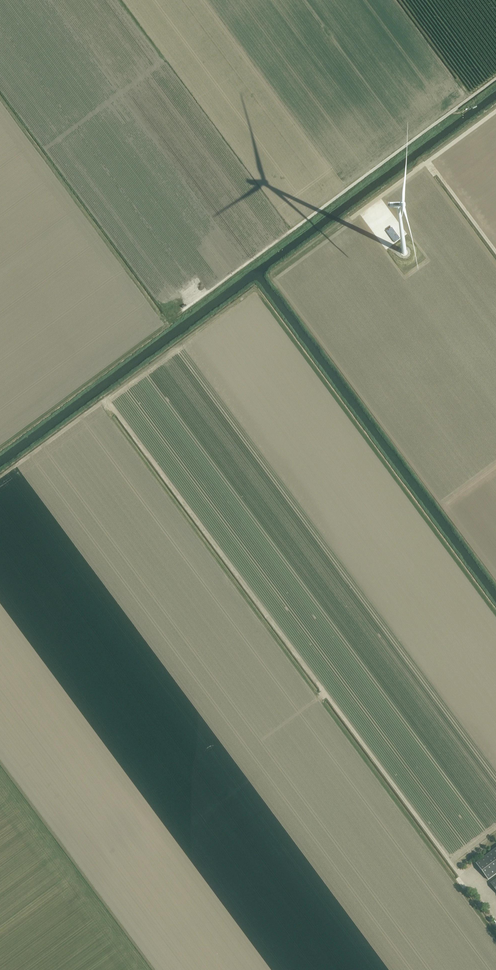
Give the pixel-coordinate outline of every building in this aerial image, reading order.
[(399,251),(399,252),(399,253),(400,254),(400,255),(401,255),(401,256),(402,257),(403,257),(404,257),(405,257),(406,257),(407,256),(408,255),(409,254),(409,253),(409,252),(409,251),(409,250),(408,249),(407,248),(406,248),(406,247),(405,247),(404,247),(403,247),(402,248),(401,248),(401,249),(400,249),(400,250),(399,251)] [(180,291),(186,300),(201,289),(198,285),(196,286),(193,282),(180,291)] [(476,863),(488,880),(495,874),(495,849),(476,863)]
